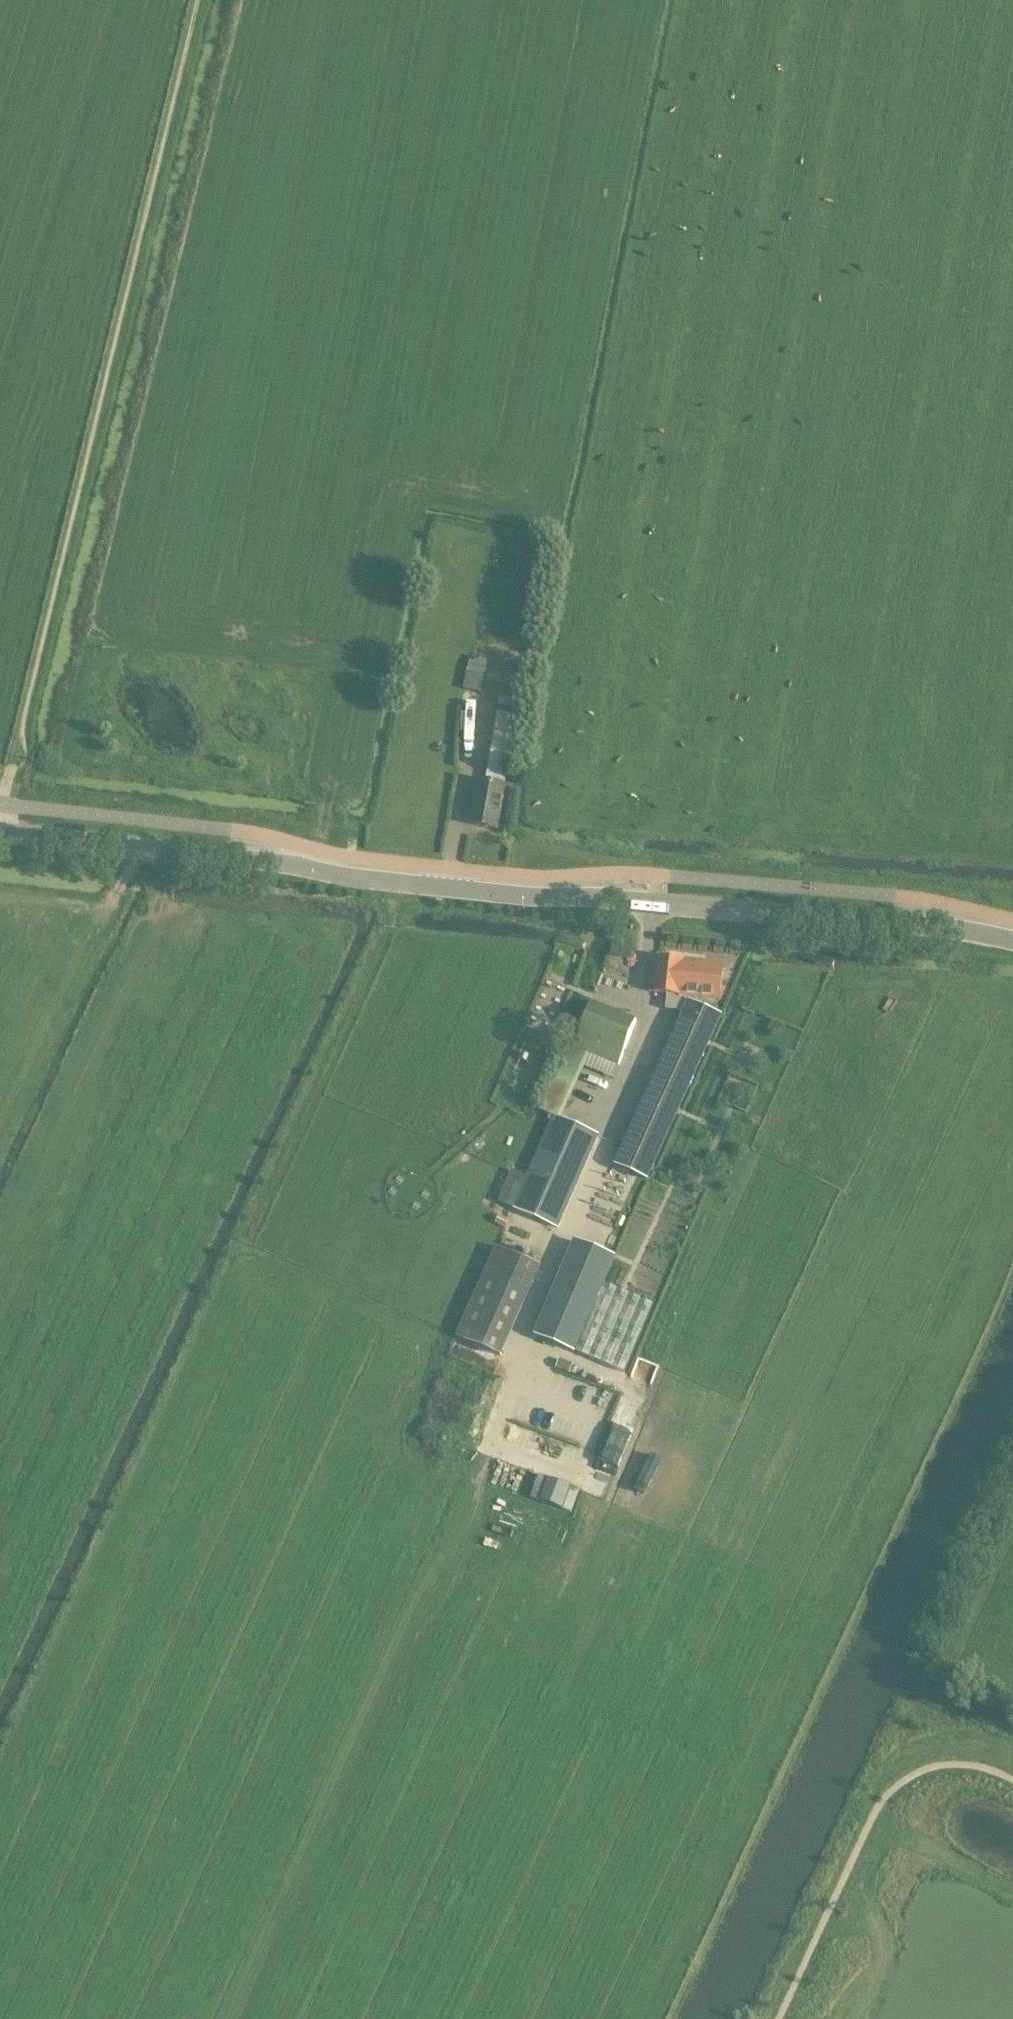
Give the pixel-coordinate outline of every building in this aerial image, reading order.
[(504,663),(522,670),(526,659),(508,652),(504,663)] [(471,657),(460,707),(477,711),(488,661),(471,657)] [(498,713),(490,763),(509,766),(517,717),(498,713)] [(498,829),(505,788),(486,784),(479,783),(471,825),(498,829)] [(685,1012),(616,1166),(647,1180),(721,1018),(720,1017),(696,1006),(696,1005),(697,998),(720,1000),(723,966),(657,959),(654,994),(668,995),(667,1010),(685,1012)] [(550,979),(546,992),(560,997),(565,984),(550,979)] [(592,1004),(574,1048),(619,1066),(636,1022),(592,1004)] [(534,1019),(550,1024),(554,1011),(538,1007),(534,1019)] [(553,1117),(513,1210),(559,1230),(600,1136),(562,1119),(554,1116),(553,1117)] [(576,1242),(536,1335),(574,1352),(614,1258),(576,1242)] [(498,1248),(458,1338),(497,1355),(536,1266),(498,1248)] [(606,1285),(577,1352),(625,1373),(654,1306),(606,1285)]
